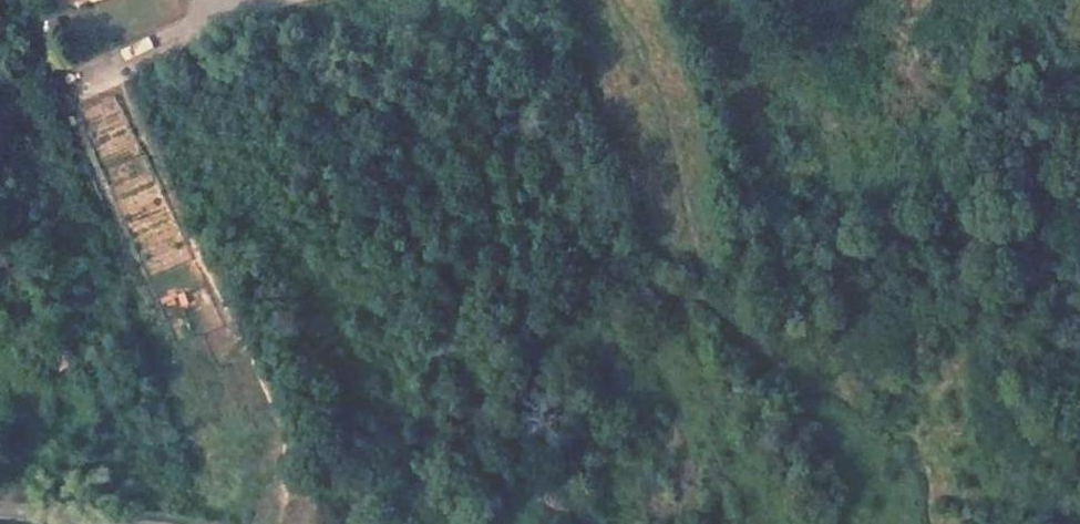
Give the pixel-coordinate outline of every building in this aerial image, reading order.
[(61,366),(72,360),(66,349),(55,355),(61,366)]
